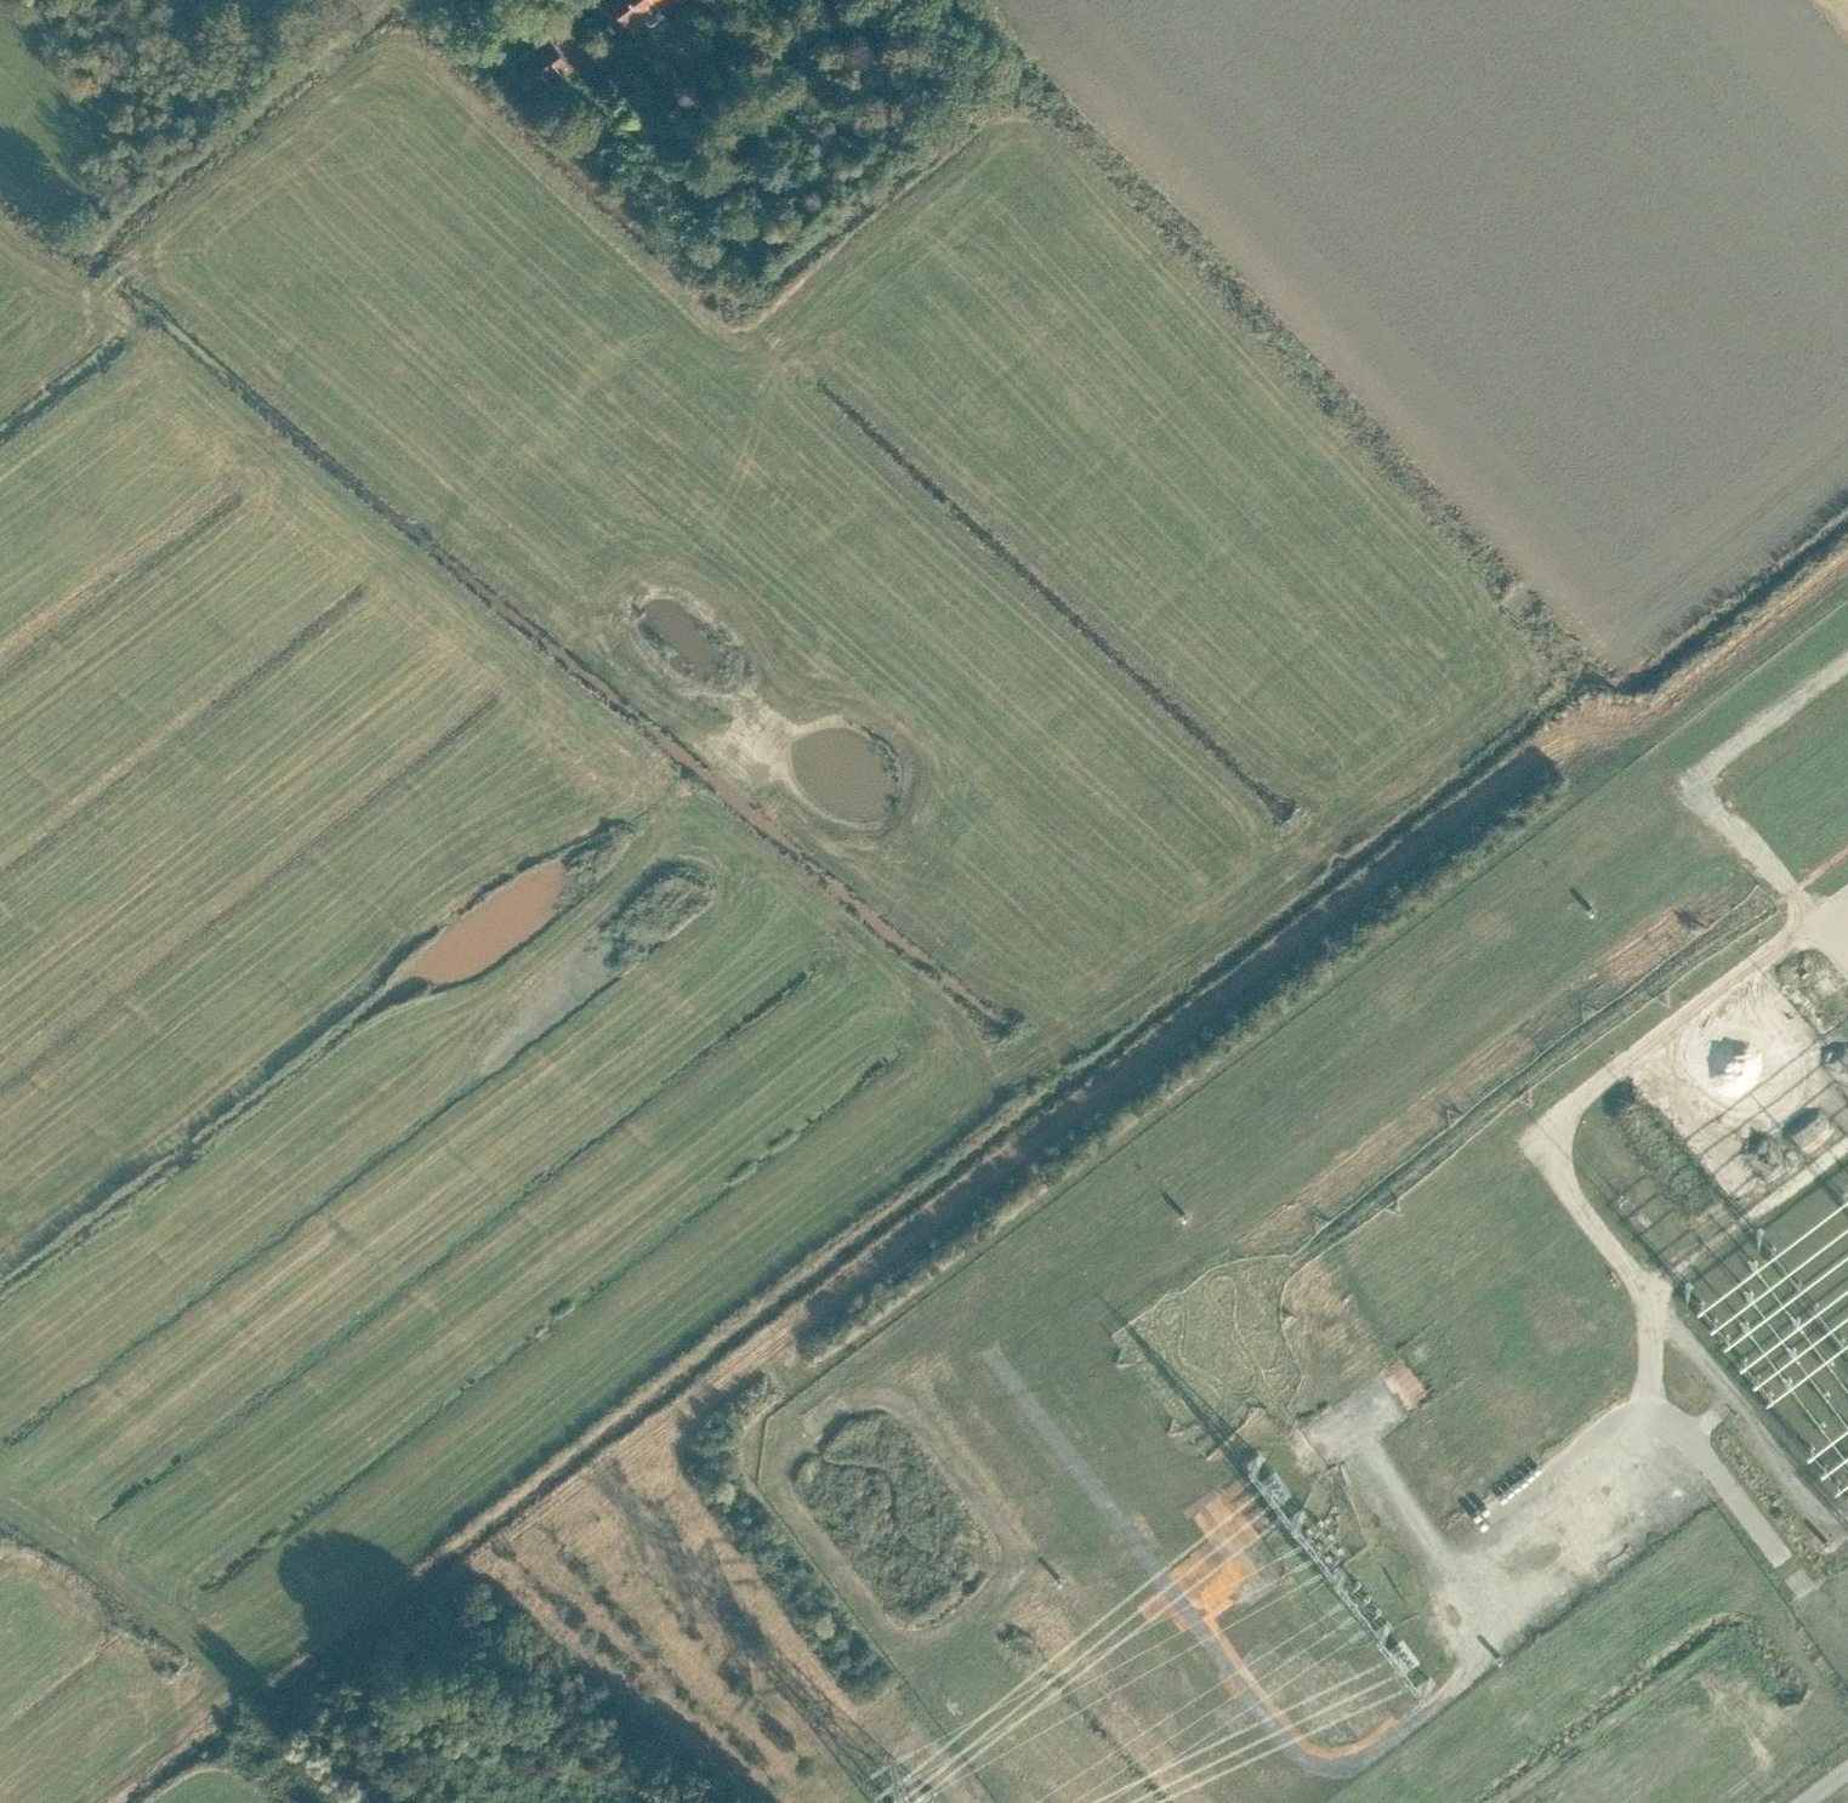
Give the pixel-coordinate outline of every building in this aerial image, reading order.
[(631,30),(660,7),(664,13),(682,0),(608,0),(631,30)] [(570,32),(556,43),(573,64),(578,70),(591,59),(570,32)] [(551,36),(521,59),(543,87),(573,64),(556,43),(551,36)]
